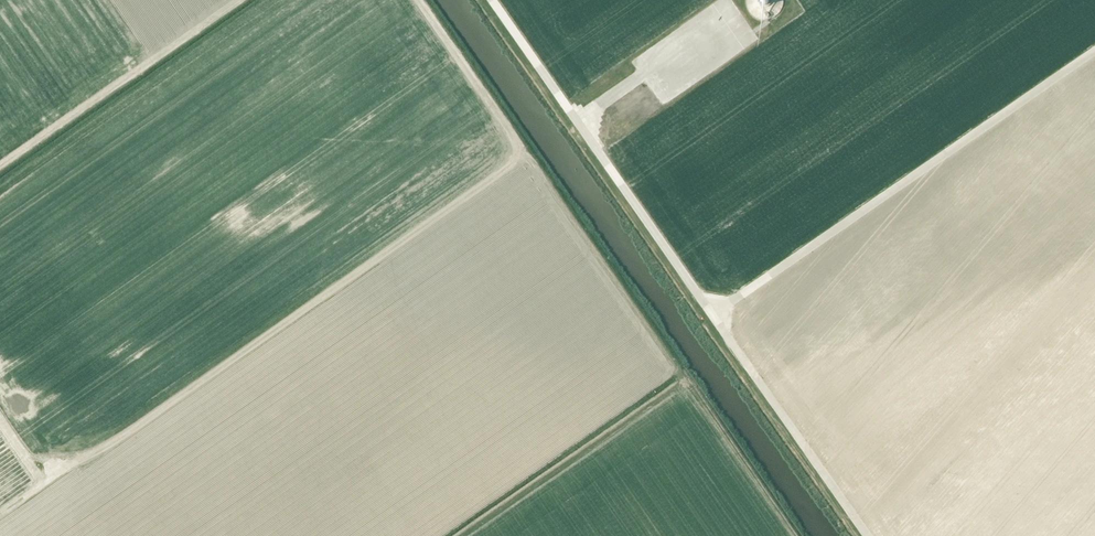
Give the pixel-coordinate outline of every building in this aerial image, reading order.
[(759,2),(759,3),(759,4),(759,5),(760,5),(760,6),(761,7),(762,8),(763,8),(764,8),(764,9),(765,9),(766,9),(766,8),(767,8),(768,8),(769,8),(769,7),(770,7),(770,6),(771,6),(771,5),(771,4),(772,4),(772,3),(772,2),(772,1),(772,0),(759,0),(759,1),(759,2)] [(930,502),(923,506),(927,513),(934,509),(930,502)]
